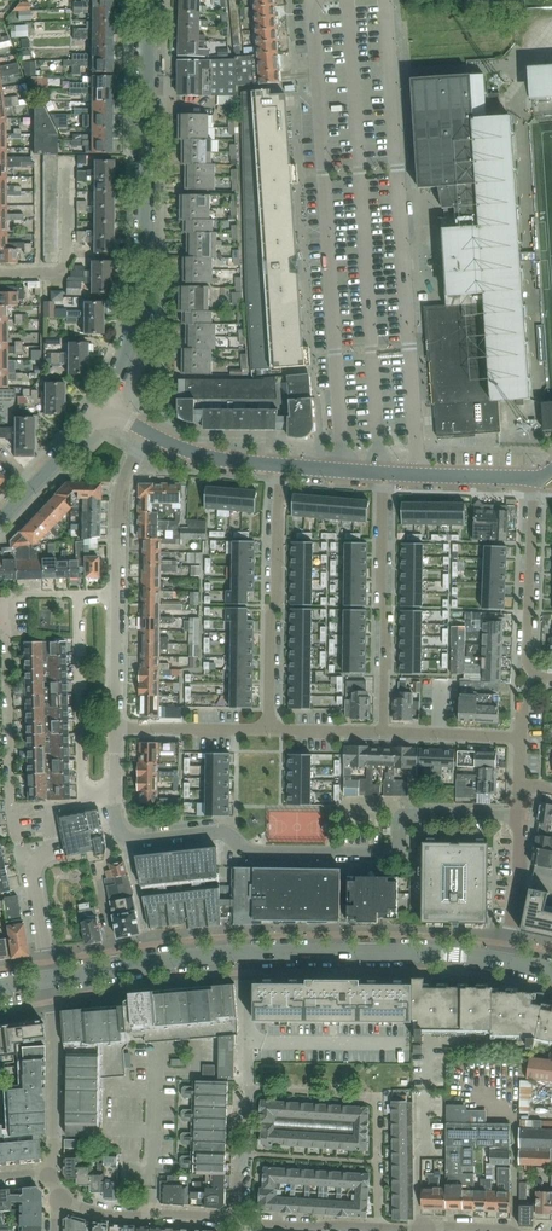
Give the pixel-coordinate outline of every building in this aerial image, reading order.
[(181,7),(181,10),(181,11),(181,12),(201,12),(207,12),(207,6),(201,6),(202,0),(181,0),(181,7)] [(258,55),(279,53),(277,29),(276,17),(275,6),(275,0),(254,0),(258,55)] [(521,8),(520,0),(509,0),(510,9),(521,8)] [(20,3),(13,11),(19,11),(30,11),(30,3),(20,3)] [(112,7),(73,7),(73,13),(91,13),(91,20),(113,20),(113,10),(112,10),(112,8),(112,7)] [(30,11),(19,11),(19,21),(32,20),(31,11),(30,11)] [(201,12),(181,12),(181,22),(181,24),(181,26),(180,26),(201,27),(205,27),(208,27),(208,20),(201,20),(201,12)] [(73,28),(73,34),(112,33),(111,33),(111,31),(113,31),(113,20),(91,20),(91,28),(73,28)] [(28,25),(15,26),(16,37),(28,37),(28,25)] [(201,27),(180,26),(180,27),(180,36),(181,36),(180,39),(180,40),(180,41),(205,41),(205,34),(201,34),(201,27)] [(112,33),(73,34),(73,39),(91,39),(91,46),(113,46),(113,36),(111,36),(111,34),(112,34),(112,33)] [(29,38),(21,39),(21,48),(29,48),(29,38)] [(0,42),(0,49),(12,46),(9,40),(0,42)] [(179,55),(185,56),(209,56),(210,49),(205,49),(205,41),(180,41),(180,51),(180,53),(180,54),(179,54),(179,55)] [(72,54),(72,60),(112,59),(111,59),(111,57),(113,57),(113,46),(91,46),(91,54),(72,54)] [(30,50),(21,50),(22,61),(31,60),(30,50)] [(260,84),(281,83),(279,53),(258,55),(260,84)] [(218,95),(237,95),(237,86),(260,84),(258,55),(241,56),(235,57),(235,59),(212,61),(179,60),(179,62),(180,62),(180,73),(180,83),(179,94),(179,96),(204,96),(218,95)] [(91,73),(110,73),(113,73),(113,62),(111,62),(111,60),(112,60),(112,59),(72,60),(72,66),(91,67),(91,73)] [(36,61),(21,61),(27,76),(36,76),(36,61)] [(19,68),(18,62),(0,66),(0,73),(19,68)] [(19,68),(0,73),(0,88),(3,88),(1,77),(20,73),(19,68)] [(532,73),(534,99),(551,98),(551,72),(532,73)] [(530,398),(530,397),(511,115),(487,117),(484,74),(472,74),(468,75),(428,77),(421,78),(413,78),(412,78),(413,100),(417,156),(419,188),(423,188),(439,187),(443,208),(445,208),(451,208),(452,217),(445,218),(441,218),(443,258),(444,262),(444,266),(447,306),(451,306),(463,305),(463,308),(427,310),(427,317),(430,360),(433,405),(435,405),(437,436),(501,432),(499,401),(530,398)] [(69,83),(69,88),(112,88),(111,88),(111,85),(113,85),(113,75),(110,75),(107,75),(91,75),(91,83),(73,83),(69,83)] [(43,77),(31,77),(31,90),(43,89),(43,77)] [(0,88),(0,103),(5,102),(11,101),(10,97),(4,97),(3,88),(0,88)] [(112,88),(69,88),(69,94),(91,94),(91,101),(112,101),(113,91),(111,91),(111,89),(112,89),(112,88)] [(296,367),(310,366),(311,365),(310,346),(303,347),(298,271),(293,271),(293,260),(297,260),(292,184),(299,184),(297,164),(291,165),(286,95),(271,96),(271,90),(242,92),(246,293),(252,370),(291,367),(291,368),(296,368),(296,367)] [(218,95),(218,105),(230,105),(230,114),(237,113),(237,95),(218,95)] [(34,154),(37,154),(43,154),(58,154),(58,152),(58,134),(40,99),(34,99),(34,148),(34,154)] [(0,103),(0,118),(7,118),(5,107),(12,106),(11,101),(5,102),(0,103)] [(45,103),(45,104),(49,111),(54,108),(50,101),(45,103)] [(82,108),(82,114),(112,114),(111,114),(111,111),(112,111),(112,101),(91,101),(91,108),(82,108)] [(82,114),(82,120),(91,120),(91,127),(112,127),(112,117),(111,117),(111,114),(112,114),(82,114)] [(209,127),(209,114),(179,114),(179,123),(181,123),(181,127),(179,127),(209,127)] [(82,134),(82,140),(112,140),(112,139),(111,139),(111,137),(112,137),(112,127),(91,127),(91,134),(82,134)] [(209,127),(179,127),(179,135),(181,135),(181,139),(179,139),(179,140),(182,140),(192,140),(192,139),(209,139),(209,127)] [(7,148),(7,138),(14,138),(14,139),(21,139),(21,133),(14,133),(7,133),(0,133),(0,148),(7,148)] [(213,139),(209,139),(192,139),(192,140),(182,140),(182,148),(184,148),(184,151),(182,151),(182,152),(213,152),(213,139)] [(82,140),(82,146),(91,146),(91,152),(91,153),(106,153),(112,153),(112,152),(112,143),(111,143),(111,140),(112,140),(82,140)] [(21,162),(22,162),(31,162),(31,156),(7,157),(7,152),(7,148),(0,148),(0,162),(21,162)] [(182,164),(216,164),(212,164),(213,152),(182,152),(182,160),(184,160),(184,164),(182,164)] [(87,171),(87,176),(93,176),(114,176),(113,176),(113,171),(114,171),(114,161),(108,161),(93,161),(93,170),(87,170),(87,171)] [(14,167),(21,167),(21,162),(0,162),(0,177),(7,177),(7,167),(14,167)] [(216,164),(182,164),(182,165),(186,165),(186,173),(188,173),(188,176),(186,176),(186,177),(216,177),(216,164)] [(87,181),(87,182),(93,182),(93,191),(114,191),(114,181),(113,181),(113,177),(114,177),(114,176),(93,176),(87,176),(87,181)] [(0,177),(0,191),(14,191),(14,187),(14,186),(7,186),(7,177),(0,177)] [(186,189),(192,189),(216,190),(216,177),(186,177),(186,185),(188,185),(188,189),(186,189)] [(0,191),(0,205),(7,205),(7,196),(14,196),(14,191),(0,191)] [(113,201),(114,191),(93,191),(93,206),(113,206),(113,201)] [(211,195),(187,195),(181,195),(181,204),(182,204),(182,207),(181,207),(211,208),(211,195)] [(0,205),(0,220),(7,220),(14,220),(14,214),(7,214),(7,205),(0,205)] [(113,207),(113,206),(93,206),(93,221),(113,221),(113,212),(113,207)] [(211,208),(181,207),(180,216),(182,216),(182,220),(180,220),(214,220),(211,220),(211,208)] [(232,208),(232,215),(232,216),(229,216),(229,221),(237,221),(237,208),(232,208)] [(214,220),(180,220),(184,220),(184,228),(186,228),(186,232),(184,232),(218,232),(214,232),(214,220)] [(86,231),(86,236),(113,237),(113,236),(113,231),(113,221),(93,221),(93,230),(86,230),(86,231)] [(222,241),(218,241),(218,232),(184,232),(184,233),(187,233),(187,241),(189,241),(189,244),(187,244),(189,245),(217,245),(217,246),(222,246),(222,241)] [(6,249),(11,248),(17,248),(24,248),(24,243),(6,243),(6,234),(4,234),(0,234),(0,249),(6,249)] [(86,236),(86,242),(93,242),(93,252),(94,252),(108,252),(114,252),(114,251),(113,251),(113,242),(113,237),(86,236)] [(217,245),(189,245),(187,244),(187,257),(189,257),(214,257),(214,258),(222,258),(222,254),(217,254),(217,246),(217,245)] [(17,248),(11,248),(6,249),(0,249),(0,263),(17,263),(17,248)] [(214,257),(189,257),(184,257),(184,266),(185,266),(185,269),(183,269),(214,270),(214,258),(214,257)] [(111,261),(94,261),(91,261),(91,262),(91,271),(84,271),(84,266),(74,266),(74,271),(71,271),(71,277),(91,277),(111,277),(111,276),(110,276),(110,272),(111,272),(111,262),(111,261)] [(231,279),(236,278),(236,277),(241,277),(240,265),(235,265),(235,266),(230,266),(231,279)] [(183,282),(214,283),(218,283),(219,278),(214,278),(214,270),(183,269),(183,278),(185,278),(185,282),(183,282)] [(91,277),(71,277),(69,277),(66,282),(81,282),(81,283),(91,283),(91,291),(91,292),(111,292),(111,282),(110,282),(110,277),(111,277),(91,277)] [(40,281),(27,281),(27,288),(35,288),(35,295),(40,295),(40,282),(40,281)] [(66,282),(66,290),(66,295),(81,295),(81,283),(81,282),(66,282)] [(180,298),(180,299),(210,299),(210,286),(180,286),(180,295),(182,295),(181,298),(180,298)] [(24,287),(3,287),(3,292),(0,292),(0,305),(8,305),(8,306),(18,306),(17,299),(24,299),(24,287)] [(62,300),(62,298),(61,299),(61,292),(62,292),(62,291),(56,291),(53,291),(51,291),(51,292),(52,292),(52,299),(51,299),(51,300),(62,300)] [(243,304),(242,291),(237,292),(232,293),(232,303),(238,303),(238,305),(243,304)] [(210,299),(180,299),(180,307),(181,307),(181,311),(210,311),(210,299)] [(55,317),(55,301),(43,301),(43,317),(55,317)] [(76,311),(76,312),(76,317),(76,318),(84,317),(103,317),(102,317),(102,312),(103,312),(103,303),(104,303),(104,302),(83,302),(84,302),(84,311),(76,311)] [(181,311),(179,311),(179,312),(183,312),(183,320),(185,320),(185,323),(213,324),(213,311),(210,311),(181,311)] [(103,317),(84,317),(84,332),(83,332),(83,333),(104,333),(104,332),(103,332),(103,323),(102,323),(102,318),(103,318),(103,317)] [(8,333),(8,319),(0,319),(0,333),(8,333)] [(185,323),(183,323),(183,324),(187,324),(186,332),(188,332),(188,336),(186,336),(217,336),(217,324),(213,324),(185,323)] [(8,346),(8,333),(0,333),(0,346),(8,346)] [(217,336),(186,336),(186,345),(188,345),(188,348),(183,348),(217,348),(217,336)] [(60,353),(60,358),(88,358),(88,357),(87,357),(87,353),(88,353),(88,343),(68,342),(68,343),(68,353),(60,353)] [(0,346),(0,360),(8,360),(8,353),(15,353),(15,346),(8,346),(0,346)] [(213,350),(216,350),(217,348),(183,348),(182,357),(184,357),(184,361),(182,361),(213,361),(213,350)] [(60,363),(60,364),(68,364),(68,373),(67,373),(88,373),(87,373),(88,363),(87,363),(87,359),(88,359),(88,358),(60,358),(60,363)] [(0,360),(0,373),(8,373),(8,374),(15,374),(15,373),(15,360),(8,360),(0,360)] [(182,374),(188,374),(213,374),(213,361),(182,361),(182,370),(184,370),(184,373),(182,373),(182,374)] [(242,362),(243,369),(243,370),(231,370),(231,376),(248,376),(247,361),(242,362)] [(9,387),(8,381),(15,381),(15,378),(15,374),(8,374),(8,373),(0,373),(0,387),(9,387)] [(253,378),(253,379),(180,379),(178,398),(178,408),(178,410),(179,412),(180,413),(180,415),(181,416),(181,417),(182,418),(184,419),(186,420),(187,421),(189,422),(190,422),(196,423),(196,422),(196,421),(204,421),(204,430),(278,430),(278,429),(289,429),(289,436),(289,437),(296,438),(297,438),(299,438),(301,438),(303,438),(305,438),(307,437),(308,436),(310,435),(311,435),(311,434),(312,433),(313,432),(314,430),(315,429),(315,427),(315,426),(315,425),(315,423),(314,398),(311,374),(289,375),(289,376),(253,378)] [(44,383),(45,383),(45,398),(64,398),(63,398),(64,393),(64,383),(65,383),(44,383)] [(15,399),(15,389),(0,389),(0,399),(15,399)] [(22,397),(31,397),(31,389),(22,389),(22,397)] [(27,403),(45,403),(45,413),(44,413),(65,414),(65,413),(64,413),(64,403),(63,403),(63,399),(64,399),(64,398),(45,398),(38,398),(31,398),(27,398),(27,403)] [(544,409),(545,436),(551,435),(551,408),(544,409)] [(15,418),(15,427),(0,427),(0,433),(34,433),(34,432),(33,432),(33,427),(34,427),(34,418),(35,418),(35,417),(14,417),(14,418),(15,418)] [(14,448),(14,457),(35,457),(35,456),(34,456),(34,448),(35,448),(35,447),(34,447),(34,438),(33,438),(33,433),(34,433),(0,433),(0,437),(7,437),(7,439),(15,439),(15,447),(14,447),(14,448)] [(68,510),(69,497),(69,483),(66,483),(55,494),(56,494),(54,497),(53,496),(47,503),(62,517),(68,510)] [(100,483),(73,483),(71,483),(69,483),(69,497),(71,497),(99,498),(100,498),(100,493),(101,493),(101,485),(100,485),(100,483)] [(153,503),(153,505),(159,506),(159,512),(159,513),(160,513),(167,513),(167,503),(167,484),(165,484),(164,483),(161,483),(160,484),(154,484),(153,484),(153,503)] [(167,503),(167,513),(176,513),(181,513),(181,508),(173,508),(173,503),(182,503),(182,490),(182,484),(180,484),(178,483),(175,483),(174,484),(167,484),(167,503)] [(140,510),(140,512),(159,512),(159,506),(153,505),(153,503),(153,484),(140,484),(140,496),(140,510)] [(217,509),(219,487),(206,486),(205,508),(217,509)] [(230,510),(232,488),(219,487),(217,509),(230,510)] [(232,488),(230,510),(242,511),(244,490),(232,488)] [(244,490),(242,511),(255,512),(257,491),(244,490)] [(305,516),(307,495),(294,494),(292,515),(305,516)] [(305,516),(317,518),(319,496),(307,495),(305,516)] [(332,497),(319,496),(317,518),(330,519),(332,497)] [(99,504),(99,498),(71,497),(70,503),(81,503),(81,511),(99,511),(99,510),(100,509),(100,505),(99,504)] [(332,497),(330,519),(342,520),(344,498),(332,497)] [(354,521),(356,499),(344,498),(342,520),(354,521)] [(356,499),(354,521),(367,522),(369,500),(356,499)] [(415,524),(415,502),(402,502),(402,524),(415,524)] [(427,524),(428,502),(415,502),(415,524),(427,524)] [(440,503),(428,502),(427,524),(440,524),(440,503)] [(64,530),(56,523),(62,517),(47,503),(40,509),(41,510),(38,513),(60,535),(64,530)] [(440,503),(440,524),(452,525),(453,503),(440,503)] [(466,503),(453,503),(452,525),(465,525),(466,503)] [(518,506),(475,504),(474,510),(474,539),(516,541),(518,506)] [(99,517),(99,511),(81,511),(71,511),(70,516),(81,517),(81,524),(98,524),(98,523),(100,522),(100,518),(99,517)] [(138,515),(138,518),(140,520),(139,525),(170,525),(170,521),(160,521),(160,513),(159,513),(159,512),(140,512),(140,514),(138,515)] [(35,515),(29,521),(44,536),(49,531),(56,538),(60,535),(38,513),(36,515),(35,515)] [(170,521),(170,525),(176,526),(180,526),(181,513),(176,513),(176,521),(170,521)] [(198,520),(187,520),(189,528),(207,528),(207,525),(207,520),(198,520)] [(31,545),(38,544),(40,544),(38,542),(44,536),(29,521),(22,528),(23,528),(20,531),(18,532),(31,545)] [(98,537),(98,536),(99,535),(99,531),(98,530),(98,524),(71,524),(70,529),(81,530),(81,539),(83,539),(84,539),(98,537)] [(144,538),(160,538),(160,531),(174,531),(174,530),(176,530),(176,526),(170,525),(139,525),(139,530),(138,531),(138,534),(139,535),(139,538),(144,538)] [(189,528),(182,528),(181,539),(206,539),(207,528),(189,528)] [(18,532),(10,540),(11,547),(15,547),(17,546),(28,545),(31,545),(18,532)] [(84,576),(84,577),(98,577),(98,564),(99,563),(99,559),(98,558),(98,556),(89,556),(89,549),(98,549),(98,537),(84,539),(84,556),(84,557),(84,571),(84,575),(84,576)] [(162,543),(177,544),(177,538),(174,538),(160,538),(144,538),(144,548),(145,548),(145,551),(143,551),(162,551),(162,543)] [(82,575),(82,569),(81,557),(84,557),(84,556),(84,539),(83,539),(83,541),(75,541),(76,557),(71,557),(71,555),(68,555),(68,577),(82,577),(82,576),(82,575)] [(233,554),(255,554),(255,541),(233,541),(233,554)] [(313,555),(313,542),(292,541),(291,554),(313,555)] [(345,555),(367,555),(367,542),(346,542),(345,555)] [(55,578),(55,557),(55,543),(48,543),(48,554),(42,554),(42,578),(55,578)] [(402,556),(423,556),(423,543),(402,543),(402,556)] [(40,544),(38,544),(31,545),(28,545),(29,578),(42,578),(42,554),(41,554),(41,544),(40,544)] [(17,546),(15,547),(16,579),(29,578),(28,545),(17,546)] [(507,546),(485,545),(485,558),(506,559),(507,546)] [(15,547),(11,547),(1,548),(2,559),(1,559),(2,579),(16,579),(15,547)] [(68,577),(68,555),(68,550),(67,550),(62,550),(61,550),(61,557),(55,557),(55,578),(68,577)] [(162,554),(162,551),(143,551),(145,551),(145,554),(143,554),(143,564),(173,565),(173,560),(162,560),(162,554)] [(191,553),(192,564),(200,564),(200,553),(191,553)] [(254,566),(255,554),(233,554),(233,566),(254,566)] [(291,567),(313,567),(313,555),(291,554),(291,567)] [(367,555),(345,555),(345,567),(367,568),(367,555)] [(423,569),(423,556),(402,556),(401,568),(423,569)] [(485,558),(484,571),(506,571),(506,559),(485,558)] [(143,577),(162,577),(162,571),(178,571),(178,565),(173,565),(143,564),(143,574),(144,574),(144,577),(143,577)] [(191,566),(191,575),(200,576),(200,566),(191,566)] [(254,566),(233,566),(233,579),(254,579),(254,566)] [(313,567),(291,567),(291,579),(313,580),(313,567)] [(367,568),(345,567),(345,580),(367,580),(367,568)] [(401,581),(423,581),(423,569),(401,568),(401,581)] [(506,571),(484,571),(484,583),(505,584),(506,571)] [(162,577),(143,577),(144,577),(144,580),(143,580),(143,590),(164,591),(164,582),(161,582),(162,577)] [(254,579),(233,579),(232,590),(232,591),(248,591),(248,592),(254,592),(254,579)] [(313,592),(313,580),(291,579),(291,592),(313,592)] [(367,593),(367,580),(345,580),(345,593),(367,593)] [(401,593),(423,594),(423,581),(401,581),(401,593)] [(505,584),(484,583),(483,596),(505,596),(505,584)] [(164,591),(143,590),(143,601),(144,601),(144,603),(143,603),(161,603),(161,598),(174,598),(174,591),(164,591)] [(232,590),(227,590),(226,604),(248,604),(248,592),(248,591),(232,591),(232,590)] [(190,592),(190,604),(199,604),(199,601),(199,592),(190,592)] [(291,592),(291,605),(312,605),(313,592),(291,592)] [(366,606),(367,593),(345,593),(345,605),(366,606)] [(401,593),(401,606),(422,607),(423,594),(401,593)] [(504,609),(505,596),(483,596),(483,608),(504,609)] [(161,603),(143,603),(143,604),(144,604),(144,606),(143,606),(143,616),(173,617),(173,616),(161,616),(161,609),(183,610),(183,604),(161,603)] [(226,621),(232,621),(248,621),(248,620),(248,608),(226,607),(226,621)] [(291,608),(290,621),(312,621),(312,608),(291,608)] [(366,622),(366,609),(345,609),(344,622),(366,622)] [(422,623),(422,610),(401,610),(401,623),(422,623)] [(173,617),(143,616),(142,627),(144,627),(144,629),(142,629),(161,630),(161,623),(173,623),(173,617)] [(496,621),(486,620),(484,620),(483,628),(475,627),(475,625),(472,625),(473,620),(466,619),(465,626),(465,632),(502,633),(502,628),(503,627),(503,623),(502,622),(502,621),(496,621)] [(232,621),(232,633),(254,633),(254,620),(248,620),(248,621),(232,621)] [(190,621),(190,630),(199,631),(199,621),(190,621)] [(312,621),(290,621),(290,633),(312,634),(312,621)] [(344,622),(344,635),(366,635),(366,622),(344,622)] [(400,635),(422,636),(422,623),(401,623),(400,635)] [(457,626),(452,626),(452,673),(465,673),(465,668),(465,663),(465,656),(465,638),(465,632),(465,626),(461,626),(457,626)] [(161,630),(142,629),(142,630),(143,630),(143,632),(142,632),(142,642),(169,643),(169,637),(161,637),(161,630)] [(190,630),(190,640),(199,640),(199,631),(190,630)] [(502,633),(465,632),(465,638),(483,639),(483,644),(501,645),(501,644),(502,643),(503,639),(501,639),(502,633)] [(254,633),(232,633),(232,645),(253,645),(254,633)] [(312,634),(290,633),(290,646),(312,646),(312,634)] [(366,647),(366,635),(344,635),(344,647),(366,647)] [(422,648),(422,636),(400,635),(400,648),(422,648)] [(43,655),(42,642),(42,641),(29,642),(24,642),(24,655),(43,655)] [(47,641),(47,648),(47,655),(66,654),(65,641),(47,641)] [(179,643),(169,643),(142,642),(142,653),(143,653),(143,655),(142,655),(161,656),(161,650),(178,650),(179,643)] [(189,644),(189,657),(190,657),(199,657),(199,644),(189,644)] [(468,648),(467,656),(471,656),(474,656),(474,651),(482,651),(482,656),(500,657),(501,656),(502,655),(502,651),(501,650),(501,645),(483,644),(468,644),(468,648)] [(253,658),(253,645),(232,645),(232,657),(253,658)] [(290,658),(312,659),(312,646),(290,646),(290,658)] [(366,660),(366,647),(344,647),(344,660),(366,660)] [(422,661),(422,648),(400,648),(400,660),(422,661)] [(66,654),(47,655),(47,668),(66,667),(66,654)] [(24,668),(43,668),(43,655),(24,655),(24,668)] [(161,656),(142,655),(142,656),(143,656),(143,658),(142,658),(142,668),(140,668),(169,669),(170,664),(160,663),(161,656)] [(482,664),(471,663),(465,663),(465,668),(500,669),(500,664),(502,663),(502,659),(500,658),(500,657),(482,656),(482,664)] [(190,657),(190,667),(198,667),(199,657),(190,657)] [(231,670),(253,670),(253,658),(232,657),(231,670)] [(290,671),(311,671),(312,659),(290,658),(290,671)] [(344,660),(344,673),(365,673),(366,660),(344,660)] [(400,660),(400,673),(422,673),(422,661),(400,660)] [(47,668),(47,669),(48,681),(66,680),(66,667),(47,668)] [(43,681),(43,668),(24,668),(25,682),(43,681)] [(169,669),(140,668),(140,679),(141,679),(141,681),(140,681),(160,682),(160,675),(172,675),(172,669),(169,669)] [(500,669),(465,668),(465,673),(472,673),(471,681),(480,681),(486,681),(499,682),(500,680),(501,679),(501,675),(500,674),(500,669)] [(253,670),(231,670),(231,682),(253,683),(253,670)] [(290,683),(311,683),(311,671),(290,671),(290,683)] [(66,680),(48,681),(48,694),(67,694),(66,680)] [(366,696),(366,681),(347,680),(346,686),(353,686),(353,690),(352,690),(352,699),(352,702),(362,703),(362,705),(370,705),(370,696),(366,696)] [(25,682),(25,695),(44,694),(43,681),(25,682)] [(160,682),(140,681),(140,682),(141,682),(141,684),(140,684),(139,695),(142,695),(163,695),(163,692),(160,692),(160,682)] [(406,681),(405,681),(400,681),(399,681),(399,697),(395,697),(394,706),(402,706),(402,704),(412,704),(412,701),(413,701),(414,693),(414,691),(412,691),(412,688),(406,688),(407,681),(406,681)] [(480,681),(471,681),(461,681),(459,714),(459,720),(479,721),(480,681)] [(499,694),(499,682),(486,681),(480,681),(479,721),(487,721),(487,722),(488,722),(488,721),(491,721),(491,722),(492,721),(497,722),(498,722),(500,720),(500,715),(498,713),(499,695),(499,694)] [(231,682),(231,695),(253,695),(253,683),(231,682)] [(414,691),(414,693),(420,693),(420,692),(421,682),(412,682),(412,688),(412,691),(414,691)] [(290,683),(289,696),(311,696),(311,683),(290,683)] [(25,695),(25,708),(44,707),(44,694),(25,695)] [(48,694),(48,707),(67,707),(67,694),(48,694)] [(159,716),(159,710),(159,706),(160,706),(160,700),(168,700),(168,695),(163,695),(142,695),(141,716),(159,716)] [(253,695),(231,695),(231,707),(231,708),(252,708),(253,695)] [(311,709),(311,696),(289,696),(289,708),(311,709)] [(346,716),(352,716),(352,719),(369,719),(370,705),(362,705),(362,703),(352,702),(352,699),(346,699),(346,710),(346,716)] [(412,718),(413,718),(413,701),(412,701),(412,704),(402,704),(402,706),(394,706),(394,720),(412,720),(412,718)] [(159,710),(159,716),(180,716),(180,707),(160,706),(159,706),(159,710)] [(25,708),(26,721),(44,720),(44,707),(25,708)] [(67,707),(48,707),(49,720),(67,720),(67,707)] [(45,734),(44,720),(26,721),(26,734),(45,734)] [(68,733),(67,720),(49,720),(49,733),(68,733)] [(49,733),(49,737),(49,747),(68,746),(68,733),(49,733)] [(45,747),(45,734),(26,734),(26,747),(45,747)] [(140,762),(159,763),(179,764),(179,742),(159,742),(141,742),(140,762)] [(345,773),(345,777),(352,777),(352,770),(350,767),(352,766),(367,767),(368,747),(368,745),(366,745),(359,745),(352,745),(352,747),(345,747),(345,773)] [(49,747),(50,760),(68,759),(68,746),(49,747)] [(395,748),(395,767),(406,768),(407,746),(404,746),(398,746),(395,746),(395,748)] [(407,746),(406,768),(417,768),(417,775),(418,775),(417,775),(419,749),(411,749),(411,747),(407,746)] [(45,760),(45,747),(26,747),(27,760),(45,760)] [(367,778),(373,778),(373,765),(380,765),(380,748),(368,747),(367,767),(367,778)] [(395,748),(383,748),(382,765),(389,765),(388,772),(386,772),(386,779),(394,780),(395,767),(395,748)] [(438,750),(420,749),(420,764),(431,764),(431,774),(436,775),(438,750)] [(438,750),(436,775),(442,775),(443,765),(454,766),(455,751),(438,750)] [(497,752),(486,752),(485,752),(483,750),(480,750),(479,752),(458,751),(457,765),(478,766),(496,767),(496,761),(498,760),(498,755),(497,753),(497,752)] [(230,753),(207,752),(207,765),(230,766),(230,753)] [(289,754),(288,766),(312,767),(312,754),(289,754)] [(50,760),(50,764),(50,773),(69,772),(68,759),(50,760)] [(46,773),(45,760),(27,760),(27,774),(46,773)] [(138,776),(173,776),(174,772),(159,771),(159,764),(159,763),(140,762),(138,762),(138,773),(139,773),(139,776),(138,776)] [(207,765),(207,778),(230,778),(230,766),(207,765)] [(288,766),(288,779),(311,779),(312,767),(288,766)] [(463,774),(457,773),(457,779),(495,781),(496,775),(497,774),(497,771),(496,769),(496,767),(478,766),(478,775),(463,774)] [(50,773),(50,777),(50,786),(69,786),(69,772),(50,773)] [(27,787),(46,786),(46,773),(27,774),(27,787)] [(138,779),(138,790),(140,790),(158,790),(158,782),(174,782),(174,776),(173,776),(138,776),(139,776),(139,779),(138,779)] [(359,778),(352,777),(345,777),(345,794),(359,795),(359,778)] [(229,791),(230,778),(207,778),(206,790),(229,791)] [(367,795),(367,778),(359,778),(359,795),(367,795)] [(373,778),(367,778),(367,795),(379,795),(379,784),(373,783),(373,778)] [(311,779),(288,779),(288,791),(311,792),(311,779)] [(394,780),(384,779),(384,795),(393,795),(394,780)] [(457,779),(456,797),(478,798),(478,793),(498,794),(498,793),(495,793),(495,788),(496,787),(496,783),(495,782),(495,781),(457,779)] [(394,780),(393,795),(408,796),(409,780),(394,780)] [(28,800),(46,799),(46,786),(27,787),(28,800)] [(50,786),(51,799),(69,799),(69,786),(50,786)] [(158,790),(140,790),(140,800),(141,800),(141,802),(140,802),(140,803),(158,803),(158,805),(169,805),(169,798),(158,798),(158,790)] [(229,803),(229,791),(206,790),(206,803),(229,803)] [(288,791),(288,804),(311,805),(311,792),(288,791)] [(538,821),(536,833),(538,834),(547,836),(547,835),(550,824),(551,814),(551,804),(541,802),(538,821)] [(229,816),(229,803),(206,803),(206,816),(229,816)] [(87,810),(95,850),(94,850),(96,856),(105,854),(107,847),(99,808),(87,810)] [(95,850),(87,810),(86,810),(85,810),(60,815),(60,814),(58,815),(58,816),(59,816),(63,836),(64,842),(66,853),(66,855),(69,855),(94,850),(95,850)] [(551,850),(551,836),(547,835),(547,836),(538,834),(536,839),(535,840),(535,844),(536,845),(536,846),(551,850)] [(488,843),(425,843),(424,921),(451,921),(452,921),(459,921),(487,921),(488,843)] [(216,846),(136,855),(141,885),(217,876),(216,846)] [(536,846),(533,864),(536,864),(539,865),(551,867),(551,850),(536,846)] [(111,870),(107,871),(108,877),(108,878),(115,877),(127,874),(124,861),(110,864),(111,870)] [(232,899),(221,898),(221,917),(231,917),(231,919),(333,920),(340,920),(340,868),(232,866),(232,899)] [(108,886),(118,937),(141,933),(133,896),(134,892),(128,874),(127,874),(115,877),(108,878),(105,879),(106,886),(108,886)] [(377,922),(377,918),(397,918),(398,876),(349,875),(348,921),(377,922)] [(4,892),(10,891),(7,877),(0,879),(0,893),(4,892)] [(220,884),(143,893),(149,927),(188,923),(188,928),(221,924),(221,917),(221,898),(220,884)] [(527,904),(521,930),(538,934),(551,937),(551,906),(546,905),(549,892),(530,888),(527,904)] [(18,902),(17,895),(4,897),(3,900),(3,904),(12,903),(18,902)] [(6,925),(11,957),(27,954),(22,924),(21,918),(18,902),(12,903),(3,904),(4,909),(7,925),(6,925)] [(79,911),(82,921),(92,919),(98,918),(96,907),(90,908),(79,911)] [(84,930),(86,943),(86,944),(88,943),(101,940),(101,941),(103,940),(98,918),(92,919),(82,921),(82,922),(84,930)] [(9,957),(6,938),(0,938),(0,959),(9,957)] [(543,1002),(533,1000),(533,992),(493,991),(493,988),(486,988),(430,987),(424,987),(424,977),(413,977),(413,983),(413,1019),(416,1019),(416,1028),(424,1028),(429,1028),(486,1029),(495,1029),(495,1033),(528,1033),(527,1047),(534,1047),(536,1037),(551,1040),(551,1004),(543,1002)] [(307,983),(255,982),(254,1020),(413,1021),(413,1019),(413,983),(361,983),(361,979),(307,978),(307,983)] [(102,1127),(103,1077),(126,1075),(122,1025),(133,1024),(133,1026),(156,1024),(156,1029),(203,1025),(204,1038),(220,1036),(220,1035),(235,1034),(235,1038),(235,1044),(238,1044),(238,1025),(235,983),(204,986),(204,989),(196,990),(196,986),(181,988),(181,991),(173,992),(173,988),(147,991),(147,994),(144,995),(143,991),(130,992),(131,998),(121,1003),(121,1005),(101,1006),(101,1010),(93,1011),(93,1007),(62,1010),(65,1048),(68,1051),(67,1096),(71,1096),(71,1104),(67,1104),(67,1135),(95,1135),(95,1126),(102,1126),(102,1127)] [(12,1050),(11,1042),(22,1041),(22,1042),(44,1039),(44,1038),(42,1019),(41,1019),(9,1024),(8,1023),(0,1024),(0,1052),(12,1050)] [(219,1077),(233,1078),(235,1078),(235,1044),(235,1038),(235,1034),(220,1035),(220,1036),(219,1077)] [(33,1139),(32,1134),(43,1133),(44,1100),(41,1098),(41,1087),(44,1087),(44,1045),(27,1046),(27,1042),(16,1043),(18,1084),(2,1085),(6,1142),(11,1141),(25,1140),(33,1139)] [(529,1057),(527,1078),(551,1081),(551,1059),(529,1057)] [(215,1076),(215,1065),(203,1064),(203,1076),(215,1076)] [(228,1090),(228,1081),(219,1081),(196,1080),(196,1103),(228,1104),(228,1095),(228,1093),(228,1090)] [(413,1101),(407,1101),(407,1095),(393,1095),(393,1116),(413,1116),(413,1101)] [(261,1122),(263,1122),(275,1122),(275,1121),(285,1122),(285,1116),(280,1115),(281,1101),(262,1100),(261,1122)] [(285,1122),(295,1122),(296,1116),(295,1116),(296,1102),(281,1101),(280,1115),(285,1116),(285,1122)] [(295,1122),(309,1123),(310,1103),(296,1102),(295,1116),(296,1116),(295,1122)] [(228,1104),(196,1103),(195,1127),(227,1127),(227,1119),(224,1118),(224,1116),(227,1116),(227,1113),(228,1104)] [(309,1123),(323,1124),(325,1104),(310,1103),(309,1123)] [(323,1124),(337,1125),(337,1119),(338,1119),(339,1105),(325,1104),(323,1124)] [(337,1125),(346,1126),(346,1120),(353,1120),(353,1106),(339,1105),(338,1119),(337,1119),(337,1125)] [(449,1202),(448,1208),(463,1208),(463,1189),(475,1189),(475,1165),(474,1165),(474,1145),(489,1146),(510,1146),(510,1123),(487,1123),(487,1110),(463,1110),(463,1105),(450,1105),(450,1123),(446,1123),(446,1186),(446,1190),(448,1190),(449,1202)] [(346,1120),(346,1126),(352,1126),(352,1127),(367,1128),(369,1110),(367,1107),(353,1106),(353,1120),(346,1120)] [(393,1116),(393,1131),(413,1131),(413,1116),(393,1116)] [(275,1122),(263,1122),(262,1143),(265,1143),(274,1143),(278,1144),(279,1130),(284,1130),(284,1124),(275,1123),(275,1122)] [(519,1147),(526,1147),(551,1148),(551,1128),(542,1128),(542,1123),(534,1123),(534,1128),(520,1127),(519,1127),(519,1131),(520,1131),(520,1140),(519,1140),(519,1147)] [(279,1130),(278,1144),(293,1145),(294,1131),(295,1131),(295,1125),(284,1124),(284,1130),(279,1130)] [(294,1131),(293,1145),(307,1146),(309,1125),(295,1125),(295,1131),(294,1131)] [(309,1125),(307,1146),(322,1147),(323,1126),(309,1125)] [(323,1126),(322,1147),(336,1148),(337,1134),(336,1134),(337,1127),(323,1126)] [(227,1136),(227,1127),(195,1127),(195,1150),(226,1151),(227,1142),(223,1142),(223,1139),(227,1139),(227,1136)] [(346,1128),(337,1127),(336,1134),(337,1134),(336,1148),(351,1148),(352,1135),(345,1134),(346,1128)] [(352,1128),(346,1128),(345,1134),(352,1135),(351,1148),(366,1149),(367,1128),(352,1127),(352,1128)] [(393,1131),(393,1146),(413,1146),(413,1131),(393,1131)] [(27,1162),(41,1161),(39,1139),(33,1139),(25,1140),(27,1162)] [(65,1147),(71,1147),(81,1148),(81,1139),(65,1139),(65,1140),(65,1146),(65,1147)] [(13,1164),(27,1162),(25,1140),(11,1141),(13,1164)] [(0,1142),(0,1165),(13,1164),(11,1141),(6,1142),(0,1142)] [(393,1146),(393,1160),(414,1160),(413,1146),(393,1146)] [(519,1164),(525,1164),(551,1165),(551,1151),(525,1149),(519,1149),(519,1153),(520,1153),(520,1160),(519,1160),(519,1164)] [(200,1173),(211,1174),(220,1174),(226,1174),(226,1165),(226,1162),(222,1162),(222,1160),(226,1160),(226,1151),(195,1150),(194,1173),(200,1173)] [(490,1152),(491,1163),(493,1163),(504,1164),(510,1164),(510,1160),(510,1155),(510,1151),(504,1151),(490,1150),(490,1152)] [(118,1165),(118,1164),(118,1161),(117,1160),(117,1155),(118,1155),(118,1154),(104,1154),(104,1160),(104,1163),(104,1165),(105,1165),(112,1165),(118,1165)] [(78,1155),(70,1155),(65,1155),(64,1172),(67,1177),(78,1177),(78,1167),(78,1155)] [(79,1162),(79,1155),(78,1155),(78,1167),(78,1177),(77,1183),(80,1185),(81,1184),(91,1184),(91,1175),(91,1164),(92,1164),(92,1157),(89,1157),(89,1162),(79,1162)] [(393,1160),(394,1175),(414,1175),(414,1160),(393,1160)] [(104,1163),(102,1163),(98,1163),(98,1171),(92,1171),(92,1164),(91,1164),(91,1175),(91,1184),(91,1190),(90,1190),(94,1192),(104,1192),(104,1179),(105,1171),(105,1165),(104,1165),(104,1163)] [(265,1167),(264,1188),(281,1189),(281,1184),(281,1182),(282,1168),(265,1167)] [(510,1210),(510,1179),(510,1177),(510,1175),(510,1169),(510,1168),(504,1168),(498,1167),(498,1183),(504,1183),(504,1190),(498,1190),(498,1210),(502,1210),(503,1211),(507,1211),(508,1210),(510,1210)] [(117,1200),(117,1195),(118,1168),(111,1168),(111,1178),(105,1178),(105,1171),(104,1179),(104,1192),(104,1197),(104,1198),(107,1199),(117,1200)] [(282,1168),(281,1182),(287,1183),(291,1183),(291,1190),(296,1190),(296,1183),(295,1183),(296,1169),(282,1168)] [(296,1169),(295,1183),(296,1183),(304,1184),(306,1184),(305,1191),(310,1191),(311,1184),(310,1184),(311,1170),(296,1169)] [(311,1170),(310,1184),(311,1184),(319,1185),(319,1192),(324,1192),(325,1171),(311,1170)] [(325,1171),(324,1192),(328,1192),(329,1186),(331,1186),(338,1186),(339,1186),(340,1172),(325,1171)] [(338,1186),(337,1193),(338,1193),(342,1193),(342,1191),(343,1187),(347,1187),(353,1187),(354,1173),(340,1172),(339,1186),(338,1186)] [(353,1187),(352,1194),(368,1195),(369,1174),(354,1173),(353,1187)] [(226,1174),(220,1174),(211,1174),(211,1181),(196,1181),(196,1187),(206,1187),(219,1188),(225,1188),(226,1174)] [(181,1175),(169,1175),(169,1181),(161,1181),(161,1203),(189,1204),(189,1175),(181,1175)] [(394,1175),(394,1190),(414,1190),(414,1175),(394,1175)] [(428,1187),(422,1187),(422,1208),(424,1209),(425,1208),(429,1208),(429,1209),(431,1209),(431,1207),(434,1207),(434,1208),(434,1177),(434,1176),(428,1176),(428,1177),(428,1187)] [(434,1177),(434,1208),(434,1207),(437,1207),(437,1209),(439,1209),(443,1209),(446,1209),(446,1203),(446,1190),(446,1186),(439,1186),(439,1177),(435,1177),(434,1177)] [(475,1209),(476,1209),(476,1210),(483,1210),(483,1209),(486,1209),(486,1179),(480,1179),(480,1189),(475,1189),(475,1209)] [(492,1190),(492,1179),(486,1179),(486,1209),(488,1209),(489,1211),(493,1211),(494,1210),(498,1210),(498,1190),(492,1190)] [(520,1182),(519,1204),(519,1224),(520,1224),(521,1224),(521,1223),(524,1224),(534,1225),(534,1202),(527,1202),(527,1182),(520,1182)] [(551,1212),(551,1191),(542,1191),(542,1185),(537,1184),(536,1212),(543,1212),(545,1213),(548,1214),(549,1212),(551,1212)] [(10,1201),(19,1201),(35,1201),(41,1201),(41,1192),(35,1187),(35,1186),(19,1188),(9,1189),(9,1195),(10,1201)] [(206,1191),(202,1191),(201,1205),(221,1207),(225,1203),(225,1204),(225,1188),(219,1188),(206,1187),(206,1191)] [(260,1199),(260,1206),(263,1209),(279,1210),(280,1196),(282,1196),(282,1189),(281,1189),(264,1188),(261,1188),(260,1199)] [(8,1222),(8,1221),(8,1213),(8,1211),(11,1210),(11,1209),(10,1201),(9,1195),(9,1189),(0,1190),(0,1229),(8,1229),(8,1226),(8,1222)] [(463,1189),(463,1208),(475,1209),(475,1189),(463,1189)] [(280,1196),(279,1210),(291,1211),(291,1210),(293,1210),(293,1211),(294,1197),(296,1197),(296,1190),(291,1190),(290,1196),(286,1196),(282,1196),(280,1196)] [(394,1190),(394,1204),(414,1204),(414,1190),(394,1190)] [(294,1197),(293,1211),(305,1212),(305,1211),(308,1211),(307,1212),(308,1212),(309,1198),(310,1198),(310,1191),(305,1191),(305,1197),(296,1197),(294,1197)] [(309,1198),(308,1212),(315,1213),(320,1213),(320,1212),(322,1212),(322,1213),(323,1213),(323,1212),(323,1199),(324,1192),(319,1192),(318,1198),(310,1198),(309,1198)] [(323,1199),(323,1212),(325,1213),(335,1214),(337,1214),(337,1213),(338,1199),(337,1199),(328,1199),(328,1192),(324,1192),(323,1199)] [(337,1193),(337,1199),(338,1199),(337,1213),(340,1214),(339,1214),(351,1215),(352,1200),(346,1200),(342,1200),(342,1199),(342,1194),(342,1193),(338,1193),(337,1193)] [(352,1200),(351,1215),(367,1216),(368,1195),(352,1194),(352,1200)] [(8,1211),(8,1213),(19,1213),(40,1213),(40,1211),(41,1211),(41,1201),(35,1201),(19,1201),(19,1209),(11,1209),(11,1210),(8,1211)] [(394,1218),(414,1219),(414,1204),(394,1204),(394,1218)] [(19,1221),(8,1221),(8,1222),(8,1226),(19,1226),(40,1226),(40,1223),(40,1213),(19,1213),(19,1221)] [(64,1230),(86,1230),(86,1220),(70,1215),(65,1219),(64,1230)] [(94,1222),(86,1220),(86,1230),(94,1230),(94,1222)] [(109,1223),(98,1222),(98,1223),(95,1222),(95,1221),(94,1222),(94,1230),(109,1230),(109,1229),(109,1223)]
